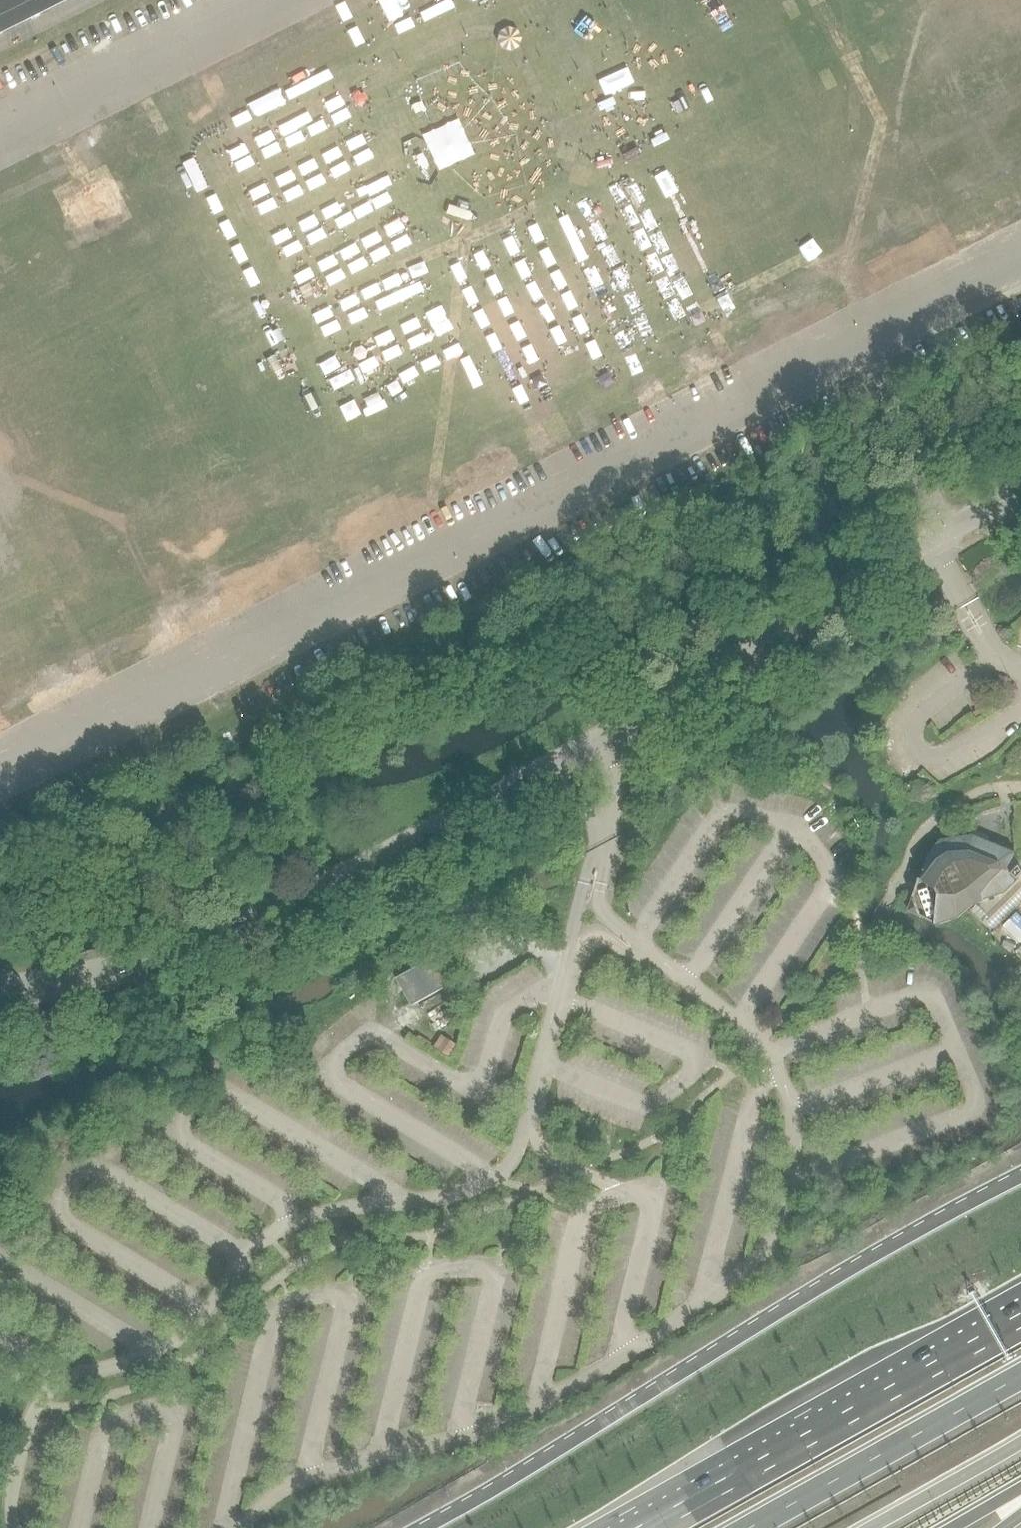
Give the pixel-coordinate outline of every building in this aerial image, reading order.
[(37,0),(0,0),(0,19),(37,0)] [(101,236),(131,221),(117,192),(86,207),(101,236)] [(1011,626),(1007,642),(1018,646),(1020,628),(1020,617),(1011,626)] [(975,903),(984,900),(983,899),(1005,892),(1020,876),(1020,866),(1014,851),(973,835),(942,840),(929,855),(922,878),(920,878),(909,910),(959,917),(975,903)] [(398,977),(412,1002),(446,984),(432,959),(398,977)] [(433,1048),(448,1057),(456,1045),(441,1035),(433,1048)]
